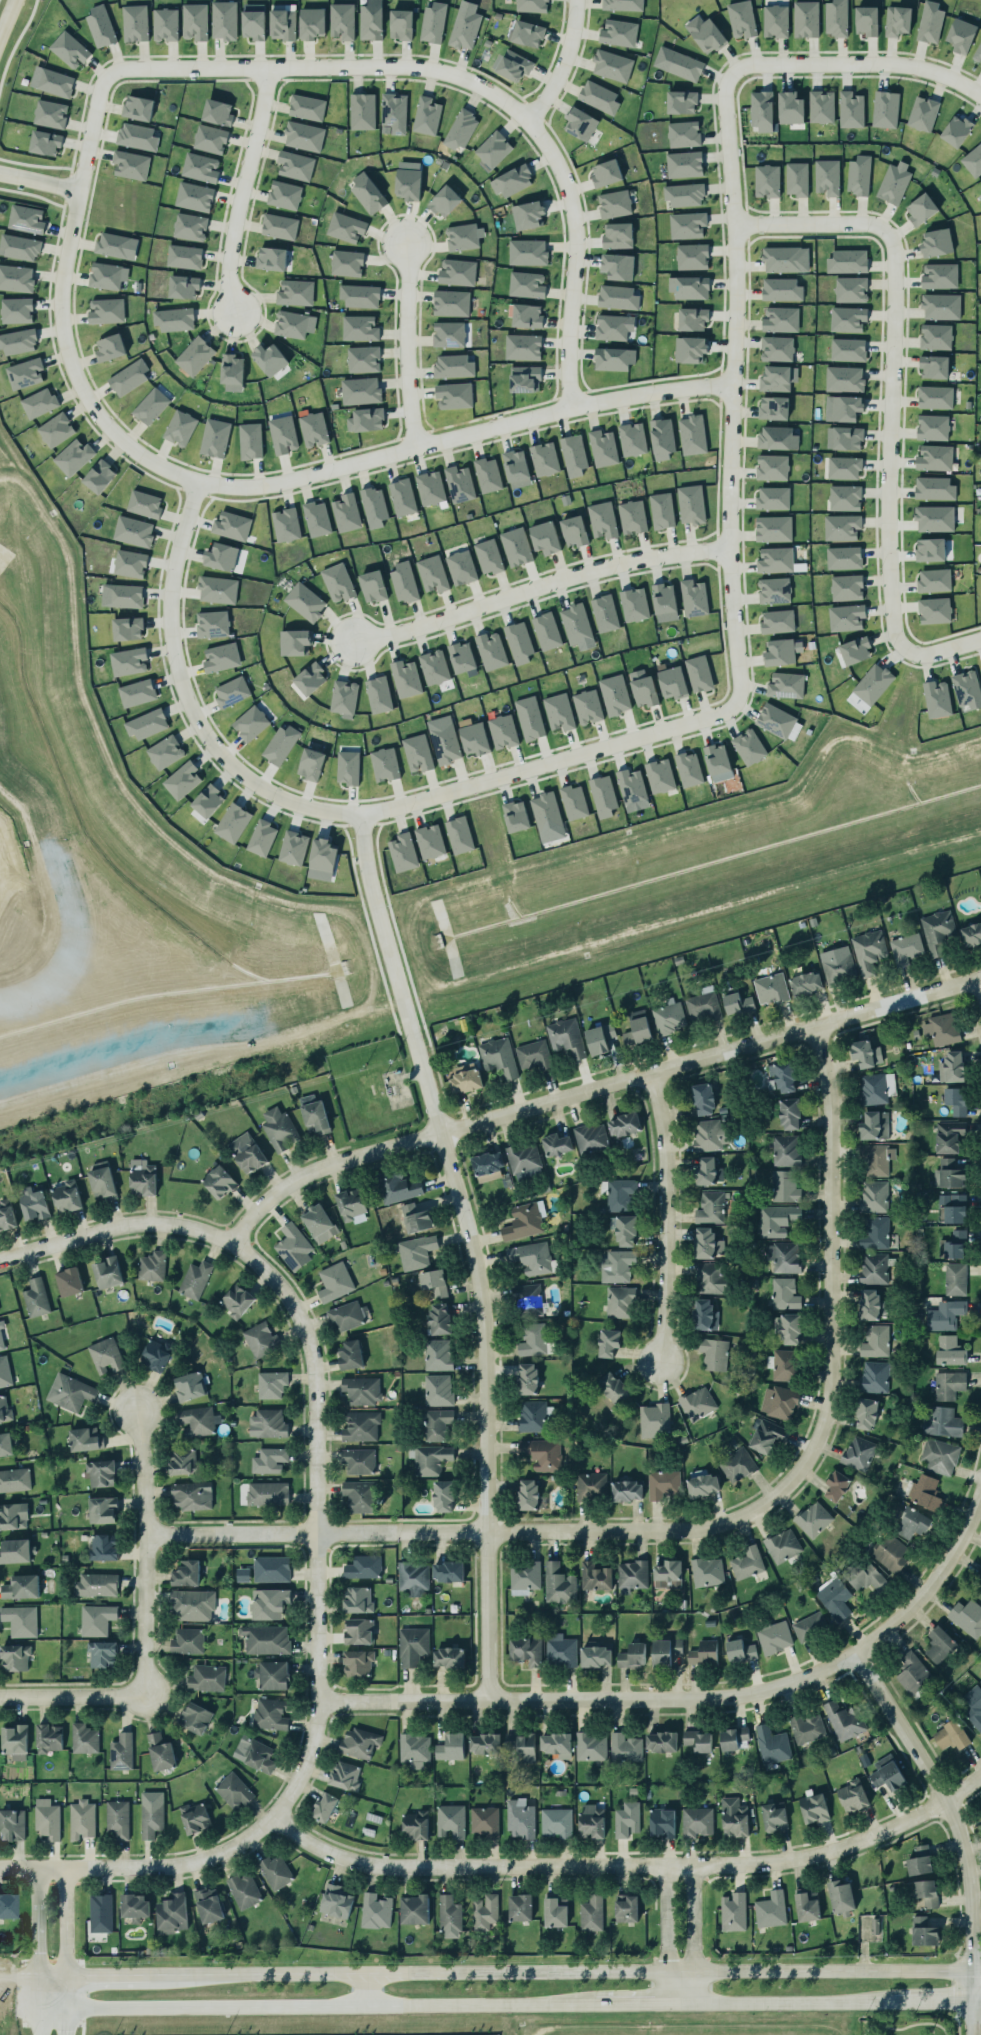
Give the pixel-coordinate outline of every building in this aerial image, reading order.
[(383,40),(382,0),(367,0),(367,5),(360,5),(360,40),(383,40)] [(547,0),(516,0),(515,11),(547,12),(547,0)] [(603,10),(643,11),(643,0),(603,0),(603,10)] [(750,0),(746,0),(726,4),(734,38),(743,36),(744,38),(757,35),(750,0)] [(792,35),(792,0),(817,0),(817,35),(792,35)] [(825,36),(848,36),(847,0),(832,0),(832,3),(825,3),(825,36)] [(914,38),(923,0),(932,0),(937,1),(936,7),(944,9),(935,42),(927,40),(926,40),(914,38)] [(236,1),(211,2),(212,40),(237,39),(236,1)] [(432,7),(423,6),(420,41),(442,43),(446,3),(432,1),(432,7)] [(96,49),(117,42),(104,3),(89,8),(91,14),(85,17),(96,49)] [(762,4),(761,35),(771,35),(770,33),(773,33),(774,36),(787,35),(787,4),(778,4),(777,3),(771,3),(770,4),(762,4)] [(206,4),(182,5),(183,39),(193,39),(193,41),(207,41),(206,4)] [(265,41),(264,4),(242,4),(243,36),(252,36),(252,41),(265,41)] [(354,40),(354,4),(329,4),(330,36),(341,35),(341,41),(354,40)] [(123,42),(148,41),(147,5),(122,6),(123,42)] [(912,7),(886,6),(885,37),(898,37),(899,33),(910,33),(912,7)] [(269,8),(294,7),(295,39),(280,40),(280,36),(270,36),(269,8)] [(388,7),(411,8),(410,39),(400,39),(400,36),(388,36),(388,7)] [(877,7),(855,7),(856,33),(864,33),(864,37),(878,36),(877,7)] [(325,8),(300,8),(300,40),(316,40),(316,36),(325,36),(325,8)] [(472,51),(482,15),(458,8),(448,44),(472,51)] [(153,9),(153,40),(177,41),(178,9),(153,9)] [(703,22),(698,15),(684,24),(706,56),(727,41),(710,17),(703,22)] [(953,51),(968,55),(977,25),(953,18),(946,41),(955,43),(953,51)] [(507,41),(539,48),(544,26),(516,20),(514,28),(510,27),(507,41)] [(605,20),(604,27),(600,27),(598,42),(634,46),(636,23),(605,20)] [(46,46),(64,27),(90,53),(82,61),(78,56),(75,59),(82,65),(74,73),(46,46)] [(980,64),(980,39),(972,60),(980,64)] [(696,83),(704,63),(660,45),(652,65),(696,83)] [(595,48),(594,54),(592,53),(590,59),(594,60),(591,71),(624,81),(631,58),(595,48)] [(495,72),(519,83),(523,74),(528,76),(534,62),(506,49),(495,72)] [(75,78),(42,67),(35,88),(69,98),(75,78)] [(614,115),(619,103),(614,100),(617,93),(586,79),(577,99),(614,115)] [(665,88),(665,111),(696,111),(695,90),(665,88)] [(777,90),(777,122),(802,122),(802,97),(795,97),(795,88),(791,88),(791,89),(783,89),(783,90),(777,90)] [(820,88),(808,88),(808,120),(818,120),(820,121),(825,121),(826,119),(831,120),(834,90),(826,90),(820,92),(820,88)] [(838,89),(838,126),(862,126),(862,93),(853,93),(853,96),(851,96),(851,88),(838,89)] [(873,89),(870,124),(895,127),(898,91),(873,89)] [(749,90),(749,124),(756,124),(757,131),(771,131),(771,90),(749,90)] [(126,93),(125,101),(122,104),(120,114),(148,118),(152,98),(126,93)] [(407,94),(382,93),(381,134),(405,135),(407,94)] [(914,93),(905,122),(914,125),(914,127),(919,128),(921,127),(929,130),(939,102),(935,100),(934,98),(928,96),(924,99),(917,100),(919,94),(914,93)] [(288,115),(322,122),(326,100),(292,94),(288,115)] [(350,129),(375,130),(375,94),(350,94),(350,129)] [(442,105),(431,103),(432,98),(420,95),(411,130),(435,136),(442,105)] [(231,127),(234,115),(229,114),(232,104),(207,98),(201,119),(231,127)] [(68,105),(37,99),(33,124),(63,130),(68,105)] [(587,142),(599,119),(572,105),(566,118),(570,121),(565,131),(587,142)] [(454,150),(457,144),(464,148),(480,119),(461,108),(442,144),(454,150)] [(963,116),(961,119),(958,117),(953,113),(938,134),(943,137),(942,140),(944,141),(945,139),(956,147),(966,132),(968,134),(969,132),(966,131),(972,122),(963,116)] [(286,119),(324,127),(318,151),(284,143),(286,133),(283,131),(286,119)] [(666,124),(699,120),(701,146),(668,148),(666,124)] [(222,156),(228,131),(198,123),(192,148),(222,156)] [(114,145),(156,152),(158,136),(151,135),(152,128),(125,124),(124,128),(121,128),(120,131),(116,130),(114,145)] [(63,136),(34,129),(29,152),(55,158),(57,147),(60,147),(63,136)] [(513,148),(496,130),(474,151),(481,159),(478,162),(488,172),(513,148)] [(959,159),(975,179),(980,174),(980,142),(959,159)] [(279,148),(276,160),(282,162),(282,164),(279,163),(277,172),(308,180),(314,157),(279,148)] [(113,149),(111,162),(118,163),(114,168),(113,175),(145,180),(149,155),(113,149)] [(181,177),(216,183),(219,170),(217,170),(219,159),(186,152),(181,177)] [(665,154),(699,152),(703,176),(665,178),(665,154)] [(868,195),(870,155),(856,155),(856,161),(848,160),(847,194),(868,195)] [(623,179),(616,158),(591,166),(594,174),(591,176),(595,188),(623,179)] [(826,197),(839,197),(838,160),(814,160),(815,192),(826,192),(826,197)] [(888,163),(875,196),(898,206),(912,173),(906,170),(908,164),(899,160),(896,166),(888,163)] [(763,162),(762,163),(753,163),(754,194),(762,194),(763,191),(767,191),(768,195),(777,195),(778,164),(770,164),(769,162),(763,162)] [(785,163),(786,193),(794,193),(795,197),(808,197),(807,163),(785,163)] [(533,183),(526,164),(489,180),(497,198),(533,183)] [(421,170),(396,169),(395,196),(404,196),(404,201),(420,201),(421,170)] [(347,186),(371,216),(388,202),(364,172),(347,186)] [(178,180),(213,187),(208,211),(173,204),(178,180)] [(303,187),(273,180),(267,204),(297,211),(303,187)] [(443,219),(462,199),(446,184),(427,204),(443,219)] [(671,207),(704,206),(703,184),(663,185),(663,200),(670,200),(671,207)] [(596,193),(625,188),(627,196),(629,197),(630,202),(628,203),(630,212),(599,218),(597,205),(600,204),(599,201),(597,202),(596,193)] [(911,215),(908,218),(915,228),(939,210),(926,192),(905,207),(911,215)] [(509,204),(538,198),(539,204),(542,203),(544,211),(540,212),(541,216),(538,216),(540,224),(515,229),(509,204)] [(45,222),(40,221),(43,210),(12,204),(7,227),(42,234),(45,222)] [(263,211),(261,221),(262,221),(260,233),(293,240),(297,218),(263,211)] [(363,235),(368,222),(333,211),(325,234),(355,244),(359,233),(363,235)] [(667,213),(705,211),(706,224),(698,224),(698,226),(701,226),(701,236),(669,238),(667,213)] [(207,216),(176,213),(173,237),(205,241),(207,216)] [(444,225),(474,221),(476,230),(478,231),(478,235),(476,237),(478,246),(447,250),(445,238),(446,238),(446,237),(448,237),(448,234),(445,234),(443,232),(443,230),(443,228),(444,227),(444,225)] [(603,249),(633,248),(632,223),(602,224),(603,249)] [(953,253),(949,228),(923,232),(925,241),(920,242),(922,257),(953,253)] [(138,238),(101,232),(99,240),(95,239),(93,253),(134,260),(138,238)] [(37,262),(41,240),(1,233),(0,241),(0,255),(37,262)] [(545,240),(509,240),(508,265),(547,265),(548,250),(545,250),(545,240)] [(203,249),(169,243),(165,265),(200,270),(203,249)] [(707,244),(676,245),(677,269),(708,269),(707,244)] [(258,245),(257,254),(255,254),(254,266),(284,269),(285,247),(258,245)] [(809,271),(808,247),(762,248),(762,262),(765,262),(765,272),(809,271)] [(363,252),(333,250),(331,275),(362,277),(363,252)] [(826,273),(867,273),(867,250),(832,250),(832,258),(826,258),(826,273)] [(608,272),(608,279),(632,280),(633,255),(602,254),(601,272),(608,272)] [(438,268),(437,281),(472,284),(475,260),(443,257),(440,258),(440,263),(441,267),(445,267),(444,269),(438,268)] [(91,261),(121,265),(118,290),(86,285),(88,271),(92,272),(92,269),(90,269),(91,261)] [(958,288),(957,263),(923,264),(923,274),(920,274),(921,288),(958,288)] [(34,268),(0,264),(0,289),(31,293),(34,268)] [(509,270),(507,294),(543,297),(544,284),(537,283),(537,282),(539,282),(542,279),(542,275),(540,272),(509,270)] [(168,274),(168,296),(193,298),(194,288),(200,286),(201,275),(168,274)] [(667,276),(666,290),(672,290),(673,293),(673,297),(706,298),(706,288),(707,288),(708,276),(699,276),(699,275),(675,275),(667,276)] [(762,276),(762,284),(761,287),(761,298),(802,299),(802,283),(795,283),(795,276),(762,276)] [(866,277),(835,277),(835,303),(866,303),(866,277)] [(275,291),(274,303),(311,306),(313,282),(282,279),(281,289),(275,291)] [(345,299),(344,307),(379,308),(380,286),(339,285),(339,299),(345,299)] [(633,287),(599,285),(598,307),(638,309),(639,295),(633,294),(633,287)] [(469,317),(470,291),(434,290),(433,315),(469,317)] [(920,292),(920,306),(924,306),(924,317),(958,318),(959,292),(920,292)] [(1,322),(0,315),(0,306),(0,297),(31,296),(31,309),(28,309),(28,313),(30,313),(31,321),(1,322)] [(123,298),(90,300),(90,311),(87,312),(87,324),(124,322),(123,298)] [(512,301),(538,303),(537,313),(542,314),(541,326),(510,325),(512,301)] [(760,329),(760,317),(768,317),(768,315),(765,314),(763,313),(763,307),(765,305),(797,307),(796,330),(760,329)] [(151,309),(191,306),(191,329),(159,333),(151,309)] [(867,308),(831,307),(830,331),(862,332),(862,321),(867,321),(867,308)] [(704,331),(704,321),(708,321),(709,308),(679,308),(678,330),(704,331)] [(273,333),(276,309),(315,314),(313,331),(306,330),(302,339),(273,333)] [(341,314),(373,314),(373,324),(370,324),(370,326),(378,326),(378,339),(341,339),(341,314)] [(627,341),(627,331),(634,331),(634,316),(596,315),(596,340),(627,341)] [(465,322),(433,322),(433,347),(465,347),(465,322)] [(952,325),(921,324),(920,349),(951,349),(952,325)] [(4,349),(4,355),(37,351),(34,329),(0,333),(0,350),(4,349)] [(127,354),(120,332),(96,341),(98,349),(94,351),(99,364),(127,354)] [(196,332),(173,360),(190,376),(216,350),(196,332)] [(503,332),(539,332),(538,358),(504,358),(503,332)] [(761,336),(760,348),(764,348),(763,352),(760,353),(760,362),(791,362),(791,336),(761,336)] [(676,337),(675,363),(703,363),(703,354),(707,354),(707,338),(676,337)] [(865,361),(865,339),(831,339),(830,360),(865,361)] [(250,354),(269,377),(289,362),(273,341),(265,346),(260,342),(253,346),(250,354)] [(348,373),(379,372),(379,360),(380,360),(379,346),(347,347),(348,373)] [(593,346),(603,347),(604,346),(626,347),(634,348),(632,362),(627,362),(627,370),(593,368),(594,359),(592,359),(593,346)] [(221,353),(220,380),(242,382),(242,358),(233,356),(235,351),(221,353)] [(467,355),(434,355),(435,378),(475,376),(474,361),(468,361),(467,355)] [(948,378),(949,356),(919,355),(918,368),(922,368),(922,378),(948,378)] [(149,369),(141,357),(107,380),(119,398),(147,379),(143,373),(149,369)] [(43,369),(41,358),(6,366),(11,390),(42,383),(39,370),(43,369)] [(509,366),(541,365),(537,380),(538,390),(510,391),(509,366)] [(798,367),(765,366),(764,376),(759,376),(758,391),(790,392),(790,381),(797,381),(798,367)] [(863,368),(826,367),(825,391),(863,392),(863,368)] [(341,379),(342,404),(382,403),(381,387),(378,387),(377,378),(341,379)] [(438,409),(472,408),(471,383),(434,384),(435,398),(438,398),(438,409)] [(917,384),(916,407),(951,408),(951,386),(917,384)] [(129,411),(153,385),(169,400),(146,425),(139,418),(138,419),(129,411)] [(20,400),(28,419),(58,407),(50,387),(20,400)] [(857,412),(863,412),(863,397),(826,396),(825,421),(856,422),(857,412)] [(759,418),(788,419),(788,397),(759,397),(759,418)] [(185,448),(198,419),(176,408),(162,437),(185,448)] [(353,418),(347,418),(347,431),(383,430),(382,408),(353,409),(353,418)] [(320,410),(329,441),(316,444),(315,441),(313,442),(314,444),(305,446),(297,416),(305,414),(306,412),(310,411),(312,412),(320,410)] [(677,417),(689,415),(688,412),(695,411),(696,415),(701,414),(706,449),(682,452),(677,417)] [(75,435),(64,413),(37,426),(47,448),(75,435)] [(267,419),(290,414),(297,444),(295,447),(291,449),(288,447),(287,444),(285,444),(287,452),(275,454),(267,419)] [(647,417),(655,416),(671,415),(674,450),(668,450),(668,458),(653,460),(650,428),(654,424),(648,425),(647,417)] [(917,440),(948,441),(949,416),(918,415),(917,440)] [(617,425),(622,455),(632,453),(637,455),(638,452),(645,452),(643,416),(638,416),(638,419),(632,422),(617,425)] [(205,417),(198,452),(222,457),(229,422),(205,417)] [(240,459),(262,458),(261,423),(239,424),(240,459)] [(792,427),(759,426),(758,449),(798,449),(798,435),(792,435),(792,427)] [(862,428),(827,427),(826,449),(862,450),(862,428)] [(587,430),(594,468),(619,463),(617,453),(619,453),(614,428),(600,431),(600,428),(587,430)] [(556,436),(564,480),(583,477),(581,465),(586,464),(580,431),(565,434),(556,436)] [(52,460),(68,478),(96,452),(86,442),(83,445),(76,438),(52,460)] [(527,445),(535,475),(557,469),(550,440),(543,441),(544,444),(540,444),(540,442),(534,441),(530,443),(527,445)] [(952,446),(920,445),(920,455),(915,455),(915,470),(952,470),(952,446)] [(501,451),(510,488),(531,482),(522,448),(513,450),(513,448),(501,451)] [(757,451),(756,462),(759,462),(759,465),(755,464),(755,477),(787,479),(788,453),(757,451)] [(471,458),(485,454),(486,458),(495,456),(502,484),(500,488),(479,493),(471,458)] [(827,478),(860,479),(860,457),(828,457),(827,478)] [(83,483),(101,495),(116,470),(98,458),(83,483)] [(442,466),(454,463),(456,470),(460,469),(459,466),(465,465),(473,496),(452,501),(442,466)] [(414,474),(425,471),(426,474),(429,473),(429,471),(437,469),(445,499),(421,504),(414,474)] [(385,482),(406,476),(415,510),(394,515),(385,482)] [(955,499),(955,485),(949,485),(949,477),(915,477),(915,499),(955,499)] [(358,489),(368,530),(383,526),(383,519),(387,518),(381,487),(374,488),(373,486),(370,487),(370,485),(365,484),(358,489)] [(705,522),(701,484),(677,487),(681,525),(705,522)] [(860,486),(830,485),(829,511),(860,511),(860,486)] [(789,487),(758,488),(759,496),(755,496),(755,510),(789,509),(789,487)] [(126,510),(158,519),(162,507),(159,506),(161,498),(132,489),(126,510)] [(329,500),(337,533),(360,527),(351,490),(340,492),(340,497),(329,500)] [(653,529),(674,527),(671,493),(650,494),(653,529)] [(299,502),(313,498),(314,503),(321,501),(329,530),(308,536),(299,502)] [(621,534),(646,531),(643,500),(618,503),(621,534)] [(587,506),(593,537),(605,535),(605,539),(618,537),(611,501),(587,506)] [(269,510),(274,509),(281,508),(281,506),(294,503),(299,536),(289,537),(289,541),(283,542),(282,540),(274,541),(269,510)] [(914,506),(914,521),(917,521),(918,531),(954,531),(953,506),(914,506)] [(211,517),(207,532),(245,542),(252,516),(221,508),(218,519),(211,517)] [(112,539),(150,548),(154,535),(150,534),(153,524),(118,515),(112,539)] [(567,548),(588,543),(581,515),(560,520),(567,548)] [(861,515),(824,516),(824,541),(856,540),(856,529),(861,529),(861,515)] [(791,516),(755,517),(756,542),(792,541),(791,516)] [(542,549),(544,556),(561,550),(552,520),(528,527),(535,551),(542,549)] [(499,533),(510,568),(533,560),(522,526),(499,533)] [(214,538),(237,544),(230,569),(204,562),(206,555),(202,555),(205,545),(212,547),(214,538)] [(481,574),(491,571),(492,574),(503,571),(495,538),(474,543),(481,574)] [(945,538),(916,539),(916,561),(945,561),(945,538)] [(756,560),(756,573),(793,572),(792,547),(761,548),(761,559),(756,560)] [(826,547),(827,570),(862,569),(861,547),(826,547)] [(147,554),(117,549),(112,573),(143,579),(147,554)] [(476,581),(470,550),(446,555),(452,586),(476,581)] [(437,592),(448,590),(440,555),(416,560),(423,592),(436,589),(437,592)] [(392,562),(407,557),(419,598),(407,601),(406,599),(403,600),(402,598),(395,600),(387,571),(394,569),(392,562)] [(356,596),(343,562),(320,571),(332,603),(342,599),(343,601),(356,596)] [(357,571),(364,603),(388,598),(382,570),(378,566),(357,571)] [(917,570),(918,592),(951,591),(950,569),(917,570)] [(197,571),(237,574),(234,604),(198,601),(199,587),(196,585),(197,571)] [(832,601),(862,600),(861,575),(831,576),(832,601)] [(684,617),(709,614),(705,582),(694,583),(693,578),(680,580),(684,617)] [(790,602),(790,578),(758,579),(758,591),(758,603),(790,602)] [(282,602),(314,623),(327,602),(296,581),(282,602)] [(142,608),(143,585),(102,584),(101,607),(142,608)] [(678,620),(674,585),(664,586),(664,584),(652,585),(656,622),(678,620)] [(619,592),(625,622),(649,618),(644,587),(619,592)] [(590,599),(598,633),(620,628),(611,594),(590,599)] [(917,598),(918,610),(922,610),(922,612),(918,612),(919,621),(950,618),(948,595),(917,598)] [(593,639),(582,602),(558,610),(570,646),(593,639)] [(866,617),(864,604),(828,607),(830,632),(862,629),(861,618),(866,617)] [(192,607),(193,634),(196,637),(230,636),(229,606),(192,607)] [(530,617),(550,610),(561,643),(541,650),(530,617)] [(793,610),(761,611),(762,633),(794,632),(793,610)] [(113,618),(114,640),(143,639),(142,617),(113,618)] [(535,657),(524,621),(503,627),(515,664),(535,657)] [(280,630),(280,656),(308,655),(308,645),(312,644),(312,630),(280,630)] [(486,672),(508,664),(497,632),(488,635),(487,632),(474,637),(486,672)] [(871,647),(866,635),(838,645),(846,666),(871,657),(867,648),(871,647)] [(793,638),(766,641),(767,651),(762,651),(764,667),(796,663),(793,638)] [(204,647),(233,639),(240,663),(204,673),(200,659),(204,658),(204,647)] [(469,642),(460,645),(459,643),(448,646),(455,674),(467,671),(468,676),(478,674),(469,642)] [(109,653),(145,647),(148,662),(145,663),(146,671),(113,677),(109,653)] [(418,656),(427,686),(451,679),(441,649),(418,656)] [(694,693),(714,687),(704,654),(684,660),(694,693)] [(291,678),(305,695),(325,679),(319,672),(323,669),(314,658),(291,678)] [(422,693),(414,661),(403,664),(402,660),(389,663),(399,699),(422,693)] [(851,689),(873,661),(881,668),(884,664),(896,673),(870,705),(851,689)] [(664,700),(688,694),(681,665),(657,672),(664,700)] [(960,710),(980,703),(980,699),(972,667),(950,674),(960,710)] [(651,675),(646,676),(643,669),(627,674),(638,707),(646,704),(647,708),(659,703),(651,675)] [(771,670),(801,672),(800,696),(764,694),(765,680),(770,680),(771,670)] [(212,687),(217,697),(215,699),(219,707),(249,693),(240,674),(212,687)] [(598,680),(608,718),(623,714),(622,711),(631,708),(622,674),(598,680)] [(372,714),(393,709),(385,676),(364,680),(372,714)] [(117,687),(123,708),(157,699),(151,678),(117,687)] [(333,678),(345,681),(345,684),(349,685),(349,682),(352,681),(355,681),(356,683),(357,683),(352,713),(343,711),(343,713),(337,713),(337,711),(327,709),(333,678)] [(922,683),(929,719),(952,714),(946,681),(936,683),(936,680),(922,683)] [(602,720),(597,689),(573,694),(578,725),(602,720)] [(575,728),(566,692),(542,699),(550,730),(561,727),(563,732),(575,728)] [(514,701),(525,741),(546,736),(534,695),(514,701)] [(229,722),(253,702),(269,722),(245,742),(229,722)] [(793,742),(803,721),(765,703),(755,724),(793,742)] [(169,727),(160,707),(122,723),(128,736),(134,733),(138,741),(169,727)] [(486,718),(494,747),(516,741),(509,712),(501,714),(499,713),(496,714),(496,716),(486,718)] [(491,752),(482,721),(458,728),(465,755),(476,752),(477,756),(491,752)] [(428,729),(439,767),(453,763),(452,760),(462,757),(452,722),(428,729)] [(278,723),(259,752),(270,759),(271,761),(277,765),(299,732),(296,730),(296,727),(289,723),(284,727),(278,723)] [(744,767),(767,756),(753,726),(743,731),(744,733),(731,739),(744,767)] [(402,738),(408,772),(419,770),(420,772),(432,769),(426,734),(402,738)] [(184,757),(174,735),(145,748),(155,770),(184,757)] [(304,744),(296,770),(304,773),(305,777),(316,781),(326,750),(304,744)] [(732,777),(725,744),(715,747),(714,744),(702,747),(705,761),(707,760),(712,782),(732,777)] [(369,752),(376,783),(400,777),(393,746),(369,752)] [(359,752),(337,751),(337,784),(358,784),(359,752)] [(695,753),(686,755),(686,752),(673,755),(682,788),(703,782),(695,753)] [(188,757),(197,767),(192,771),(189,770),(189,772),(193,775),(194,774),(193,773),(195,772),(200,779),(176,800),(160,781),(188,757)] [(651,794),(675,789),(668,759),(645,764),(651,794)] [(625,807),(648,801),(640,770),(628,773),(627,769),(615,772),(625,807)] [(588,780),(599,820),(613,816),(611,809),(618,807),(608,774),(588,780)] [(191,807),(210,819),(224,798),(217,793),(220,789),(208,781),(191,807)] [(581,786),(572,788),(571,784),(559,788),(568,821),(589,815),(581,786)] [(528,799),(539,796),(538,792),(551,788),(562,827),(538,834),(528,799)] [(508,833),(530,829),(524,800),(502,804),(508,833)] [(213,832),(234,845),(253,815),(232,801),(213,832)] [(452,854),(473,850),(467,816),(445,820),(452,854)] [(266,857),(277,829),(270,826),(271,823),(259,818),(246,849),(266,857)] [(414,830),(423,860),(446,853),(438,824),(426,827),(426,826),(414,830)] [(279,862),(303,866),(307,836),(297,835),(297,832),(284,830),(279,862)] [(387,842),(396,873),(419,866),(409,831),(396,835),(398,839),(387,842)] [(309,869),(334,872),(337,848),(329,847),(330,839),(313,837),(309,869)] [(947,954),(943,941),(956,937),(950,910),(920,917),(930,958),(947,954)] [(960,927),(963,945),(980,943),(980,923),(960,927)] [(850,938),(862,979),(876,975),(872,962),(888,957),(880,929),(850,938)] [(886,940),(917,930),(923,953),(906,958),(907,963),(894,967),(886,940)] [(821,960),(827,984),(856,977),(850,953),(821,960)] [(804,972),(803,968),(804,967),(803,964),(793,966),(793,968),(789,969),(791,977),(788,978),(794,997),(813,992),(811,989),(814,988),(816,987),(821,986),(817,972),(816,973),(813,973),(812,970),(804,972)] [(752,979),(764,976),(761,968),(768,966),(770,974),(781,971),(789,998),(783,1000),(775,1002),(775,1000),(772,1001),(765,1003),(765,1001),(758,1003),(752,979)] [(683,999),(700,994),(698,987),(711,983),(721,1017),(713,1020),(710,1012),(689,1018),(683,999)] [(721,995),(727,1014),(742,1009),(743,1012),(754,1009),(750,995),(740,998),(737,990),(721,995)] [(668,1005),(651,1009),(658,1035),(685,1028),(678,996),(666,998),(668,1005)] [(624,1046),(652,1039),(645,1009),(628,1013),(630,1019),(629,1019),(632,1030),(621,1033),(624,1046)] [(924,1037),(932,1036),(934,1046),(959,1042),(954,1012),(927,1017),(928,1023),(921,1024),(924,1037)] [(585,1057),(576,1017),(545,1025),(552,1052),(567,1048),(570,1061),(585,1057)] [(590,1055),(583,1029),(611,1022),(614,1035),(604,1038),(607,1050),(590,1055)] [(517,1076),(505,1036),(493,1039),(491,1038),(486,1040),(485,1041),(475,1044),(483,1070),(487,1069),(486,1064),(493,1062),(495,1068),(500,1066),(504,1080),(517,1076)] [(512,1045),(543,1036),(552,1068),(538,1072),(535,1064),(518,1069),(512,1045)] [(873,1065),(872,1063),(881,1061),(878,1045),(870,1047),(868,1038),(848,1042),(850,1050),(849,1050),(851,1058),(857,1057),(859,1068),(873,1065)] [(938,1062),(939,1082),(964,1081),(963,1051),(945,1051),(945,1062),(938,1062)] [(771,1062),(771,1063),(766,1064),(767,1075),(773,1075),(774,1080),(775,1081),(776,1087),(779,1087),(780,1092),(794,1090),(792,1079),(795,1078),(792,1059),(771,1062)] [(453,1094),(482,1087),(476,1062),(452,1067),(454,1077),(449,1078),(453,1094)] [(862,1106),(888,1103),(887,1096),(896,1095),(893,1072),(858,1076),(862,1106)] [(690,1084),(709,1081),(714,1108),(711,1108),(712,1113),(697,1115),(696,1104),(693,1105),(690,1084)] [(966,1117),(965,1088),(944,1088),(944,1105),(952,1105),(952,1117),(966,1117)] [(316,1135),(329,1131),(320,1099),(314,1101),(312,1093),(297,1098),(307,1131),(312,1130),(313,1132),(315,1132),(316,1135)] [(797,1128),(797,1117),(799,1116),(798,1097),(778,1098),(779,1109),(778,1110),(779,1119),(780,1124),(783,1124),(783,1129),(797,1128)] [(261,1124),(276,1155),(291,1147),(289,1144),(300,1139),(286,1110),(281,1113),(277,1106),(262,1113),(266,1122),(261,1124)] [(605,1120),(617,1117),(616,1114),(634,1109),(640,1129),(616,1136),(615,1133),(609,1135),(605,1120)] [(865,1112),(865,1122),(859,1122),(860,1140),(888,1139),(888,1111),(865,1112)] [(691,1120),(693,1132),(691,1133),(692,1150),(720,1148),(719,1142),(729,1141),(727,1123),(718,1124),(718,1118),(691,1120)] [(934,1121),(934,1142),(932,1145),(932,1148),(934,1150),(934,1152),(957,1152),(957,1139),(956,1139),(956,1134),(963,1134),(963,1121),(934,1121)] [(608,1148),(603,1122),(573,1128),(578,1154),(608,1148)] [(223,1144),(244,1176),(258,1169),(269,1161),(258,1144),(245,1128),(223,1144)] [(540,1137),(544,1136),(544,1135),(548,1134),(547,1133),(556,1131),(557,1137),(568,1134),(572,1148),(561,1151),(560,1153),(556,1155),(553,1153),(545,1156),(540,1137)] [(773,1166),(799,1166),(800,1136),(773,1135),(773,1166)] [(503,1146),(511,1174),(539,1164),(533,1139),(503,1146)] [(859,1144),(858,1145),(857,1156),(858,1157),(866,1157),(866,1160),(864,1160),(864,1176),(887,1176),(887,1158),(894,1158),(894,1148),(887,1148),(887,1144),(859,1144)] [(476,1181),(504,1178),(501,1152),(473,1155),(476,1181)] [(698,1156),(713,1155),(714,1167),(721,1167),(721,1181),(715,1181),(714,1183),(695,1184),(695,1178),(693,1178),(693,1168),(699,1168),(698,1156)] [(934,1187),(966,1186),(966,1169),(954,1169),(954,1158),(939,1158),(939,1169),(934,1169),(934,1187)] [(146,1159),(130,1159),(130,1195),(156,1195),(156,1165),(146,1165),(146,1159)] [(88,1171),(95,1203),(117,1198),(108,1160),(92,1164),(94,1170),(88,1171)] [(199,1179),(218,1162),(237,1184),(227,1193),(225,1191),(223,1192),(224,1193),(217,1200),(199,1179)] [(418,1179),(422,1192),(382,1204),(373,1175),(398,1167),(403,1178),(404,1177),(406,1183),(418,1179)] [(770,1170),(771,1201),(800,1200),(799,1187),(794,1187),(794,1177),(793,1177),(793,1170),(770,1170)] [(63,1181),(64,1185),(51,1188),(57,1214),(82,1207),(75,1178),(63,1181)] [(605,1180),(598,1180),(598,1194),(605,1194),(605,1211),(617,1211),(617,1210),(628,1210),(628,1204),(629,1204),(629,1195),(626,1195),(626,1193),(635,1193),(635,1179),(605,1179),(605,1180)] [(861,1180),(886,1180),(886,1212),(859,1212),(858,1192),(861,1192),(861,1180)] [(19,1197),(25,1218),(43,1219),(50,1215),(41,1184),(28,1188),(30,1194),(19,1197)] [(368,1218),(359,1187),(335,1195),(344,1225),(368,1218)] [(694,1223),(725,1223),(726,1192),(701,1191),(701,1209),(695,1209),(694,1223)] [(936,1193),(936,1220),(965,1220),(965,1193),(936,1193)] [(17,1226),(9,1197),(0,1199),(0,1230),(17,1226)] [(544,1232),(541,1217),(545,1216),(542,1200),(510,1207),(514,1225),(500,1227),(503,1241),(544,1232)] [(299,1215),(308,1210),(306,1207),(312,1204),(313,1206),(318,1202),(336,1231),(316,1243),(299,1215)] [(416,1212),(414,1203),(402,1204),(406,1232),(433,1228),(430,1210),(416,1212)] [(757,1205),(801,1205),(801,1220),(786,1220),(786,1237),(757,1237),(757,1205)] [(617,1247),(637,1246),(636,1215),(609,1216),(609,1230),(617,1230),(617,1247)] [(888,1249),(888,1217),(861,1217),(861,1249),(888,1249)] [(278,1228),(284,1224),(289,1219),(311,1248),(288,1267),(272,1246),(279,1241),(285,1236),(278,1228)] [(695,1226),(695,1238),(693,1238),(693,1257),(713,1258),(713,1254),(723,1254),(722,1239),(714,1239),(713,1231),(710,1231),(710,1227),(695,1226)] [(939,1240),(939,1258),(964,1258),(965,1230),(952,1230),(952,1241),(939,1240)] [(403,1271),(429,1266),(426,1250),(439,1248),(436,1234),(396,1242),(403,1271)] [(763,1242),(771,1240),(798,1241),(798,1254),(801,1258),(801,1272),(771,1273),(770,1263),(763,1260),(763,1242)] [(505,1248),(507,1262),(522,1260),(525,1276),(559,1271),(557,1259),(550,1260),(547,1241),(505,1248)] [(164,1281),(165,1251),(150,1250),(150,1257),(139,1256),(138,1280),(164,1281)] [(599,1282),(629,1283),(630,1264),(635,1264),(636,1251),(607,1250),(607,1258),(599,1258),(599,1282)] [(861,1284),(887,1284),(887,1253),(860,1254),(861,1284)] [(90,1263),(98,1288),(122,1282),(114,1254),(104,1256),(105,1260),(90,1263)] [(315,1290),(323,1287),(316,1270),(340,1259),(353,1287),(320,1303),(315,1290)] [(213,1264),(201,1260),(199,1266),(189,1263),(178,1293),(199,1301),(213,1264)] [(696,1294),(725,1294),(725,1263),(695,1263),(696,1294)] [(966,1295),(966,1263),(945,1263),(945,1295),(966,1295)] [(55,1272),(61,1297),(84,1291),(77,1266),(55,1272)] [(416,1273),(420,1289),(430,1287),(432,1298),(446,1295),(441,1267),(416,1273)] [(49,1311),(39,1275),(26,1278),(29,1288),(20,1290),(28,1317),(49,1311)] [(794,1278),(772,1278),(772,1308),(801,1309),(801,1295),(794,1295),(794,1278)] [(255,1300),(237,1282),(219,1302),(237,1319),(255,1300)] [(514,1285),(515,1315),(542,1314),(541,1284),(514,1285)] [(606,1317),(632,1318),(633,1287),(607,1287),(606,1317)] [(859,1288),(874,1288),(874,1294),(877,1294),(877,1300),(879,1301),(880,1300),(886,1300),(886,1316),(878,1316),(878,1320),(857,1320),(857,1300),(860,1300),(859,1288)] [(694,1298),(694,1309),(691,1309),(691,1328),(711,1329),(717,1329),(717,1310),(712,1310),(712,1304),(708,1304),(709,1298),(694,1298)] [(339,1332),(372,1321),(366,1305),(360,1307),(357,1300),(325,1311),(330,1324),(336,1322),(339,1332)] [(925,1308),(936,1308),(936,1300),(964,1300),(965,1314),(952,1314),(952,1317),(954,1317),(954,1330),(925,1330),(925,1308)] [(429,1302),(445,1301),(446,1312),(449,1311),(451,1335),(429,1336),(426,1315),(427,1314),(427,1308),(429,1307),(429,1302)] [(800,1344),(799,1314),(773,1315),(773,1333),(783,1332),(783,1345),(800,1344)] [(273,1335),(266,1320),(242,1332),(254,1359),(282,1346),(276,1333),(273,1335)] [(517,1342),(518,1355),(553,1354),(553,1341),(546,1342),(545,1323),(522,1324),(522,1342),(517,1342)] [(886,1324),(864,1324),(863,1339),(866,1339),(866,1342),(858,1342),(858,1348),(858,1355),(886,1355),(886,1324)] [(599,1328),(596,1357),(612,1358),(613,1346),(618,1347),(620,1330),(599,1328)] [(937,1334),(937,1349),(935,1349),(935,1363),(965,1363),(965,1349),(959,1349),(959,1344),(955,1344),(955,1334),(937,1334)] [(111,1373),(125,1367),(112,1336),(87,1347),(99,1376),(110,1371),(111,1373)] [(698,1337),(727,1340),(724,1371),(701,1369),(703,1351),(697,1351),(698,1337)] [(173,1345),(160,1373),(147,1368),(148,1365),(141,1362),(142,1359),(139,1358),(148,1338),(162,1344),(164,1341),(173,1345)] [(451,1339),(424,1340),(425,1371),(452,1370),(451,1339)] [(337,1344),(342,1370),(364,1366),(359,1340),(337,1344)] [(772,1349),(800,1349),(800,1380),(771,1380),(772,1349)] [(11,1384),(0,1387),(0,1355),(4,1354),(11,1384)] [(857,1390),(886,1392),(888,1362),(863,1361),(863,1368),(859,1368),(857,1390)] [(518,1363),(532,1363),(532,1368),(536,1368),(536,1393),(516,1394),(515,1373),(518,1373),(518,1363)] [(174,1378),(178,1390),(176,1391),(179,1403),(207,1394),(199,1370),(174,1378)] [(56,1371),(97,1389),(91,1401),(83,1397),(76,1413),(44,1398),(56,1371)] [(257,1372),(258,1399),(283,1398),(283,1385),(288,1385),(287,1371),(257,1372)] [(609,1371),(598,1380),(601,1384),(599,1385),(615,1405),(630,1392),(618,1378),(615,1379),(609,1371)] [(934,1401),(955,1401),(955,1391),(966,1391),(966,1372),(935,1372),(934,1401)] [(425,1406),(452,1406),(452,1375),(425,1375),(425,1406)] [(339,1377),(377,1377),(377,1391),(379,1391),(379,1399),(373,1399),(373,1404),(347,1404),(347,1397),(346,1397),(346,1390),(339,1390),(339,1377)] [(675,1398),(690,1422),(716,1406),(703,1385),(697,1389),(696,1388),(691,1392),(690,1391),(686,1394),(685,1392),(675,1398)] [(771,1385),(770,1388),(763,1386),(757,1410),(764,1412),(763,1414),(787,1421),(793,1402),(795,1403),(798,1392),(771,1385)] [(7,1409),(5,1394),(0,1395),(0,1422),(13,1420),(12,1408),(7,1409)] [(858,1397),(877,1400),(875,1411),(876,1412),(876,1417),(874,1419),(873,1425),(870,1424),(869,1429),(855,1427),(857,1416),(855,1416),(858,1397)] [(517,1399),(545,1398),(545,1404),(552,1404),(553,1420),(545,1421),(546,1431),(515,1433),(514,1421),(517,1410),(517,1399)] [(637,1406),(654,1405),(654,1401),(667,1401),(668,1436),(638,1437),(637,1406)] [(961,1417),(960,1436),(920,1433),(920,1427),(918,1427),(918,1422),(921,1422),(922,1415),(926,1415),(926,1405),(952,1407),(951,1416),(961,1417)] [(184,1438),(214,1434),(213,1423),(221,1422),(220,1414),(213,1415),(211,1406),(178,1410),(180,1427),(182,1426),(184,1438)] [(249,1416),(255,1415),(255,1408),(280,1408),(280,1415),(281,1415),(281,1421),(283,1420),(283,1423),(287,1423),(287,1437),(255,1437),(255,1434),(249,1434),(249,1416)] [(421,1409),(453,1409),(453,1422),(443,1423),(443,1425),(447,1425),(447,1441),(422,1442),(421,1409)] [(379,1440),(378,1411),(345,1412),(346,1428),(341,1428),(341,1441),(379,1440)] [(758,1423),(752,1421),(755,1416),(786,1429),(782,1440),(774,1437),(767,1453),(748,1445),(758,1423)] [(13,1451),(0,1453),(0,1427),(9,1426),(13,1451)] [(70,1451),(103,1447),(101,1434),(98,1434),(97,1431),(95,1431),(95,1426),(67,1429),(70,1451)] [(852,1433),(877,1443),(864,1472),(837,1461),(842,1449),(845,1450),(852,1433)] [(959,1446),(925,1437),(919,1460),(927,1462),(925,1470),(951,1477),(959,1446)] [(520,1438),(559,1438),(559,1453),(561,1454),(561,1459),(559,1461),(559,1471),(530,1472),(529,1460),(528,1455),(520,1455),(520,1438)] [(758,1469),(744,1445),(717,1461),(731,1485),(758,1469)] [(414,1457),(414,1477),(441,1476),(440,1461),(454,1461),(453,1446),(408,1447),(408,1458),(414,1457)] [(288,1463),(288,1448),(259,1448),(259,1457),(251,1457),(251,1473),(281,1474),(282,1462),(288,1463)] [(196,1474),(197,1449),(170,1449),(169,1474),(196,1474)] [(347,1474),(374,1474),(373,1449),(341,1449),(341,1463),(347,1463),(347,1474)] [(83,1461),(113,1459),(114,1472),(112,1472),(113,1485),(89,1487),(87,1471),(84,1471),(83,1461)] [(31,1489),(28,1467),(0,1470),(0,1493),(31,1489)] [(834,1468),(851,1479),(845,1487),(846,1489),(843,1492),(842,1491),(834,1501),(824,1495),(831,1485),(825,1481),(834,1468)] [(720,1492),(717,1474),(706,1476),(705,1469),(686,1473),(691,1498),(720,1492)] [(647,1500),(646,1471),(678,1470),(679,1492),(661,1493),(661,1500),(647,1500)] [(577,1500),(606,1500),(606,1473),(576,1473),(577,1500)] [(906,1499),(938,1511),(943,1499),(933,1495),(939,1480),(921,1473),(917,1483),(913,1481),(906,1499)] [(519,1479),(533,1479),(533,1484),(536,1484),(536,1490),(537,1491),(537,1495),(545,1495),(545,1507),(536,1507),(536,1509),(517,1509),(517,1490),(519,1490),(519,1479)] [(169,1482),(211,1480),(212,1509),(179,1512),(178,1508),(172,1507),(170,1497),(169,1482)] [(611,1481),(611,1500),(642,1499),(641,1484),(636,1484),(636,1480),(611,1481)] [(374,1481),(341,1482),(342,1495),(348,1495),(348,1513),(375,1512),(374,1481)] [(434,1481),(434,1511),(453,1512),(453,1481),(434,1481)] [(247,1482),(247,1504),(288,1505),(288,1483),(247,1482)] [(116,1497),(88,1498),(89,1523),(117,1522),(116,1497)] [(833,1519),(815,1499),(793,1520),(811,1540),(833,1519)] [(0,1504),(0,1530),(28,1529),(27,1503),(0,1504)] [(932,1520),(909,1506),(893,1532),(909,1540),(914,1531),(923,1536),(932,1520)] [(774,1564),(802,1552),(791,1528),(763,1540),(774,1564)] [(905,1560),(894,1574),(866,1551),(884,1529),(906,1547),(899,1556),(905,1560)] [(117,1560),(116,1546),(114,1546),(114,1543),(115,1543),(116,1542),(117,1539),(115,1538),(114,1534),(93,1534),(93,1535),(91,1535),(91,1534),(90,1534),(90,1549),(87,1549),(87,1559),(117,1560)] [(29,1561),(29,1553),(34,1553),(34,1545),(28,1545),(28,1538),(1,1539),(1,1541),(0,1541),(0,1562),(29,1561)] [(754,1542),(764,1569),(735,1580),(728,1560),(734,1557),(733,1556),(741,1554),(742,1556),(744,1555),(741,1547),(754,1542)] [(342,1564),(352,1564),(352,1555),(380,1554),(380,1577),(343,1577),(342,1564)] [(289,1556),(253,1557),(254,1582),(289,1581),(289,1556)] [(689,1558),(693,1586),(723,1582),(719,1558),(713,1559),(712,1558),(702,1560),(701,1556),(689,1558)] [(889,1584),(868,1561),(863,1566),(857,1558),(841,1572),(858,1592),(868,1583),(878,1593),(889,1584)] [(170,1570),(177,1570),(177,1565),(179,1565),(179,1559),(187,1560),(187,1559),(198,1559),(198,1585),(170,1585),(170,1570)] [(543,1559),(557,1559),(558,1573),(563,1573),(563,1579),(564,1579),(564,1576),(567,1574),(572,1574),(575,1577),(574,1601),(564,1601),(564,1602),(557,1602),(557,1601),(543,1601),(543,1559)] [(616,1586),(617,1586),(617,1594),(628,1594),(628,1588),(646,1588),(646,1559),(632,1559),(632,1562),(623,1562),(623,1563),(616,1563),(616,1586)] [(612,1568),(593,1568),(593,1560),(581,1560),(581,1589),(612,1590),(612,1568)] [(654,1587),(681,1587),(681,1560),(664,1560),(664,1565),(654,1565),(654,1587)] [(396,1561),(410,1561),(410,1565),(427,1565),(427,1589),(422,1589),(422,1596),(405,1596),(405,1589),(396,1590),(396,1561)] [(463,1562),(433,1562),(433,1581),(464,1581),(463,1562)] [(540,1589),(540,1562),(510,1563),(511,1595),(529,1595),(529,1589),(540,1589)] [(972,1580),(980,1585),(974,1596),(980,1599),(980,1565),(972,1580)] [(249,1568),(237,1568),(237,1581),(249,1581),(249,1568)] [(37,1573),(8,1575),(8,1584),(0,1584),(0,1598),(11,1597),(11,1598),(38,1597),(37,1573)] [(78,1573),(116,1573),(116,1587),(115,1587),(115,1595),(72,1595),(72,1581),(78,1581),(78,1573)] [(838,1623),(852,1612),(843,1602),(852,1595),(835,1575),(814,1593),(838,1623)] [(342,1612),(372,1611),(372,1601),(369,1601),(368,1586),(345,1586),(345,1590),(343,1590),(343,1599),(342,1599),(342,1612)] [(283,1620),(283,1603),(290,1604),(290,1590),(253,1589),(253,1603),(251,1603),(251,1619),(283,1620)] [(213,1621),(214,1591),(172,1590),(171,1613),(179,1613),(179,1620),(213,1621)] [(974,1641),(980,1633),(980,1606),(969,1595),(962,1603),(956,1599),(949,1607),(944,1615),(974,1641)] [(8,1619),(0,1619),(0,1605),(34,1604),(35,1635),(9,1636),(8,1619)] [(79,1636),(94,1636),(94,1635),(105,1635),(106,1619),(116,1619),(116,1608),(116,1605),(114,1605),(81,1605),(81,1604),(80,1604),(79,1636)] [(799,1642),(829,1630),(821,1611),(791,1623),(799,1642)] [(372,1619),(346,1619),(346,1631),(343,1631),(344,1644),(373,1644),(372,1619)] [(794,1646),(785,1619),(755,1629),(764,1655),(794,1646)] [(938,1622),(960,1645),(949,1656),(947,1655),(936,1665),(922,1651),(929,1644),(927,1642),(930,1639),(926,1634),(938,1622)] [(246,1654),(289,1654),(289,1626),(239,1627),(239,1635),(246,1635),(246,1654)] [(168,1652),(201,1652),(202,1628),(174,1627),(173,1638),(168,1638),(168,1652)] [(429,1655),(428,1628),(399,1629),(399,1668),(419,1667),(419,1655),(429,1655)] [(508,1638),(509,1660),(517,1660),(517,1656),(519,1656),(519,1659),(525,1659),(526,1667),(540,1667),(539,1637),(538,1638),(538,1632),(529,1632),(529,1638),(508,1638)] [(544,1638),(547,1638),(547,1632),(560,1632),(561,1638),(574,1638),(575,1667),(563,1667),(563,1659),(545,1660),(544,1638)] [(652,1640),(653,1667),(671,1667),(670,1655),(682,1655),(681,1639),(652,1640)] [(743,1645),(742,1639),(726,1641),(728,1662),(756,1659),(755,1644),(743,1645)] [(687,1650),(687,1664),(717,1664),(717,1640),(698,1640),(699,1650),(687,1650)] [(116,1641),(88,1642),(89,1668),(117,1667),(116,1641)] [(627,1642),(627,1652),(615,1652),(615,1666),(638,1666),(638,1664),(643,1664),(643,1642),(627,1642)] [(26,1670),(0,1670),(0,1645),(29,1644),(29,1654),(25,1654),(26,1670)] [(579,1646),(579,1667),(599,1667),(599,1664),(610,1664),(610,1649),(605,1649),(605,1646),(579,1646)] [(432,1666),(432,1651),(438,1651),(438,1648),(462,1648),(462,1668),(443,1668),(443,1666),(432,1666)] [(899,1658),(906,1668),(895,1676),(912,1697),(934,1679),(910,1649),(899,1658)] [(343,1650),(372,1650),(372,1660),(369,1660),(369,1675),(345,1675),(345,1672),(342,1670),(342,1666),(344,1663),(343,1663),(343,1650)] [(259,1661),(259,1669),(252,1669),(252,1676),(259,1676),(259,1689),(287,1689),(286,1661),(259,1661)] [(192,1663),(191,1675),(184,1674),(183,1689),(222,1691),(224,1665),(192,1663)] [(969,1706),(963,1711),(980,1733),(980,1689),(977,1684),(961,1696),(969,1706)] [(287,1718),(286,1729),(251,1726),(252,1707),(254,1707),(255,1696),(286,1699),(285,1709),(281,1709),(281,1713),(279,1712),(278,1717),(287,1718)] [(823,1704),(839,1742),(867,1731),(856,1704),(840,1711),(835,1699),(823,1704)] [(213,1712),(201,1737),(172,1721),(179,1708),(184,1705),(186,1706),(189,1700),(213,1712)] [(799,1713),(793,1716),(786,1717),(796,1745),(824,1735),(817,1714),(811,1716),(811,1715),(807,1717),(803,1718),(804,1720),(801,1721),(799,1713)] [(954,1717),(942,1725),(943,1726),(930,1734),(940,1750),(949,1744),(951,1747),(955,1745),(958,1750),(971,1742),(954,1717)] [(69,1721),(70,1753),(98,1753),(98,1728),(89,1728),(89,1726),(84,1726),(84,1721),(69,1721)] [(754,1725),(756,1735),(755,1736),(761,1764),(789,1757),(784,1732),(769,1735),(766,1723),(754,1725)] [(0,1726),(0,1753),(25,1753),(25,1724),(15,1724),(15,1726),(0,1726)] [(62,1725),(37,1725),(37,1754),(47,1754),(47,1750),(62,1751),(62,1725)] [(383,1736),(346,1726),(339,1752),(369,1760),(374,1744),(380,1746),(383,1736)] [(749,1748),(748,1728),(720,1730),(721,1749),(749,1748)] [(152,1772),(144,1733),(158,1730),(161,1743),(170,1741),(175,1767),(152,1772)] [(107,1741),(108,1769),(130,1769),(130,1731),(117,1731),(117,1741),(107,1741)] [(539,1734),(550,1734),(550,1731),(570,1732),(570,1753),(544,1752),(544,1750),(538,1749),(539,1734)] [(609,1731),(609,1761),(640,1761),(641,1737),(622,1737),(622,1732),(609,1731)] [(711,1732),(683,1731),(682,1745),(694,1746),(694,1752),(711,1753),(711,1732)] [(398,1733),(398,1761),(429,1761),(428,1736),(421,1736),(421,1735),(411,1735),(411,1732),(398,1733)] [(433,1759),(433,1744),(444,1744),(444,1733),(454,1733),(454,1732),(462,1732),(462,1759),(433,1759)] [(533,1732),(533,1762),(516,1762),(515,1746),(503,1746),(503,1733),(515,1733),(515,1732),(533,1732)] [(576,1760),(606,1760),(606,1732),(575,1732),(576,1760)] [(677,1751),(677,1732),(646,1732),(646,1751),(677,1751)] [(273,1749),(242,1734),(232,1757),(270,1775),(276,1762),(269,1759),(273,1749)] [(470,1734),(470,1754),(500,1753),(500,1734),(470,1734)] [(889,1752),(909,1783),(890,1795),(883,1784),(874,1789),(865,1775),(875,1769),(871,1763),(889,1752)] [(337,1759),(336,1763),(332,1764),(326,1784),(357,1793),(361,1781),(356,1780),(360,1766),(337,1759)] [(212,1787),(230,1771),(253,1796),(243,1805),(238,1800),(238,1805),(234,1808),(231,1808),(212,1787)] [(846,1780),(848,1783),(834,1789),(843,1811),(848,1811),(849,1812),(854,1810),(855,1808),(856,1810),(869,1804),(856,1776),(846,1780)] [(139,1790),(161,1789),(162,1829),(152,1829),(152,1839),(139,1839),(139,1790)] [(311,1815),(315,1807),(313,1806),(317,1800),(319,1801),(322,1797),(319,1794),(321,1791),(337,1799),(324,1823),(311,1815)] [(830,1818),(822,1792),(798,1799),(806,1826),(830,1818)] [(533,1839),(533,1804),(526,1804),(526,1796),(505,1796),(505,1830),(510,1830),(510,1835),(522,1835),(522,1839),(533,1839)] [(748,1836),(745,1804),(737,1805),(736,1796),(719,1797),(721,1835),(724,1835),(727,1837),(731,1836),(733,1835),(734,1835),(734,1837),(748,1836)] [(34,1832),(46,1833),(46,1841),(59,1841),(60,1805),(50,1805),(50,1798),(35,1798),(34,1832)] [(70,1841),(80,1841),(79,1837),(95,1837),(94,1800),(78,1800),(78,1803),(69,1803),(70,1841)] [(106,1801),(106,1833),(115,1833),(115,1841),(129,1840),(128,1801),(106,1801)] [(187,1835),(199,1831),(198,1828),(210,1824),(202,1801),(192,1805),(191,1801),(177,1806),(187,1835)] [(615,1838),(629,1838),(629,1832),(639,1832),(639,1801),(623,1801),(623,1809),(614,1809),(615,1838)] [(761,1805),(766,1833),(789,1828),(785,1807),(776,1808),(775,1802),(761,1805)] [(436,1836),(445,1836),(445,1829),(450,1829),(450,1839),(463,1838),(463,1805),(435,1805),(436,1836)] [(468,1806),(469,1833),(475,1834),(485,1833),(485,1840),(497,1840),(497,1806),(468,1806)] [(604,1838),(604,1806),(580,1806),(580,1838),(604,1838)] [(571,1808),(541,1809),(541,1836),(559,1835),(559,1839),(572,1838),(571,1808)] [(682,1838),(681,1809),(711,1808),(711,1834),(699,1834),(698,1832),(694,1832),(694,1838),(682,1838)] [(5,1840),(0,1840),(0,1809),(23,1809),(23,1840),(12,1840),(12,1841),(5,1841),(5,1840)] [(418,1814),(404,1814),(404,1840),(429,1839),(428,1809),(418,1809),(418,1814)] [(673,1809),(673,1838),(662,1838),(662,1835),(648,1835),(649,1809),(673,1809)] [(933,1872),(928,1844),(913,1846),(915,1857),(906,1859),(909,1876),(933,1872)] [(254,1862),(271,1891),(291,1880),(289,1878),(291,1873),(279,1853),(269,1860),(266,1855),(254,1862)] [(224,1880),(239,1910),(261,1899),(249,1874),(246,1873),(241,1875),(240,1879),(239,1879),(236,1874),(224,1880)] [(832,1916),(849,1914),(848,1910),(854,1909),(851,1883),(842,1884),(841,1880),(828,1881),(832,1916)] [(913,1881),(915,1898),(922,1897),(923,1909),(937,1908),(935,1887),(934,1887),(933,1880),(913,1881)] [(318,1911),(346,1919),(352,1896),(346,1891),(338,1889),(339,1885),(335,1884),(335,1885),(326,1883),(318,1911)] [(223,1919),(217,1887),(195,1891),(201,1923),(223,1919)] [(792,1889),(805,1887),(806,1891),(809,1890),(809,1892),(815,1892),(819,1920),(797,1923),(792,1889)] [(768,1890),(774,1889),(780,1888),(785,1923),(755,1927),(752,1902),(769,1899),(768,1890)] [(183,1891),(186,1928),(176,1929),(176,1927),(172,1927),(173,1933),(164,1934),(164,1932),(157,1932),(154,1903),(162,1902),(162,1900),(168,1899),(168,1892),(183,1891)] [(744,1891),(745,1931),(719,1932),(718,1895),(728,1895),(728,1899),(730,1899),(730,1891),(744,1891)] [(390,1928),(392,1897),(378,1896),(378,1892),(363,1892),(362,1927),(390,1928)] [(602,1931),(602,1892),(589,1892),(588,1903),(580,1903),(580,1930),(602,1931)] [(473,1899),(473,1931),(489,1930),(489,1922),(498,1922),(498,1893),(483,1893),(484,1899),(473,1899)] [(0,1894),(0,1919),(15,1919),(15,1894),(0,1894)] [(109,1894),(110,1931),(89,1931),(88,1895),(103,1895),(103,1894),(109,1894)] [(120,1894),(120,1917),(148,1916),(148,1901),(143,1901),(143,1895),(134,1895),(133,1894),(120,1894)] [(462,1903),(452,1903),(452,1894),(441,1894),(440,1938),(461,1938),(462,1903)] [(510,1921),(532,1920),(532,1894),(509,1895),(510,1921)] [(614,1895),(614,1921),(636,1922),(636,1917),(642,1917),(642,1913),(637,1913),(637,1895),(614,1895)] [(401,1896),(401,1924),(429,1924),(429,1896),(401,1896)] [(543,1897),(543,1926),(565,1926),(565,1906),(556,1906),(556,1897),(543,1897)] [(938,1945),(911,1945),(911,1915),(925,1915),(925,1927),(938,1927),(938,1945)] [(880,1919),(872,1918),(871,1934),(880,1934),(880,1919)]
